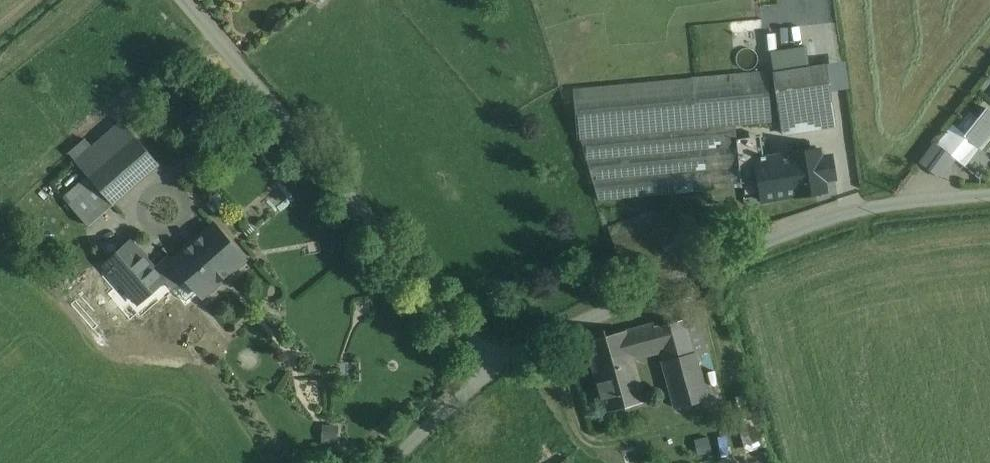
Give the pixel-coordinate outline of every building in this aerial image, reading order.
[(781,27),(820,24),(818,0),(779,0),(781,27)] [(811,49),(789,53),(791,70),(813,66),(811,49)] [(791,70),(773,72),(783,134),(796,132),(792,108),(831,102),(825,64),(813,66),(791,70)] [(767,70),(573,88),(578,139),(581,139),(736,126),(772,123),(767,70)] [(831,102),(792,108),(796,132),(835,125),(831,102)] [(967,136),(979,146),(989,132),(989,120),(984,115),(967,136)] [(119,116),(72,157),(88,175),(113,204),(161,163),(135,134),(119,116)] [(736,126),(581,139),(599,201),(742,188),(737,141),(736,126)] [(754,139),(737,141),(742,188),(743,187),(742,180),(759,178),(756,159),(757,159),(754,139)] [(933,140),(917,160),(940,177),(955,157),(933,140)] [(757,159),(756,159),(759,178),(762,201),(827,190),(825,178),(834,177),(831,156),(822,157),(821,149),(757,159)] [(147,229),(166,251),(185,273),(203,294),(243,259),(186,194),(147,229)] [(152,264),(130,237),(102,262),(136,301),(164,276),(171,285),(185,273),(166,251),(152,264)] [(692,296),(672,301),(678,320),(655,327),(654,322),(586,341),(606,412),(645,402),(633,359),(660,352),(663,361),(697,352),(706,350),(692,296)] [(697,352),(663,361),(675,404),(709,395),(697,352)] [(764,451),(718,457),(718,462),(766,462),(764,451)] [(550,462),(573,462),(568,456),(566,452),(550,462)]
